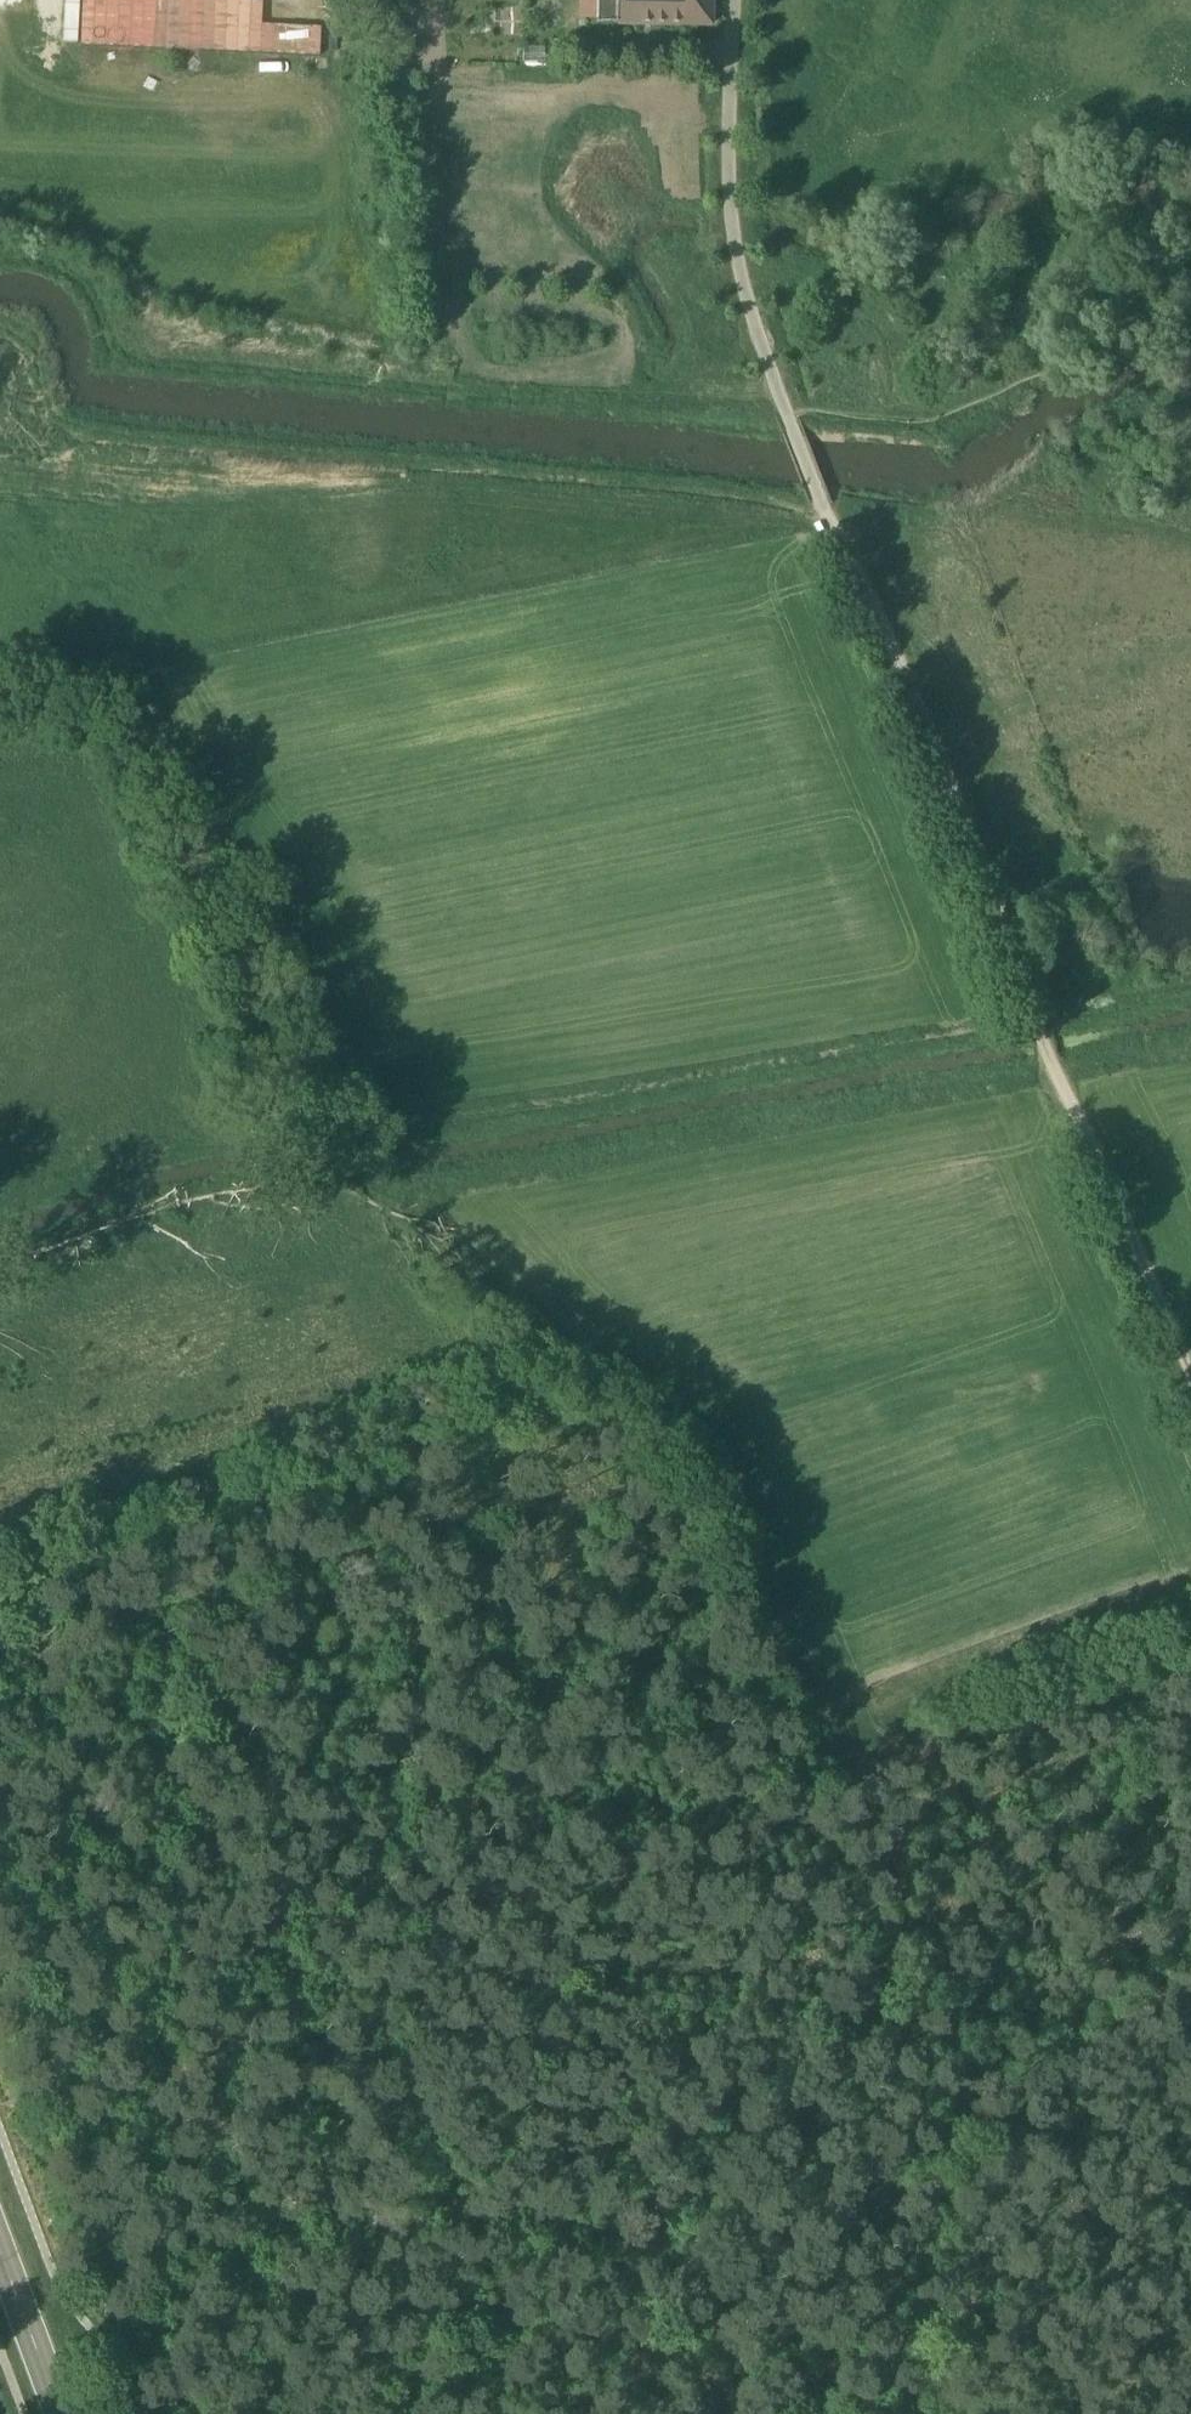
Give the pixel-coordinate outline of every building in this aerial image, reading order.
[(710,25),(711,0),(597,0),(597,23),(710,25)]
